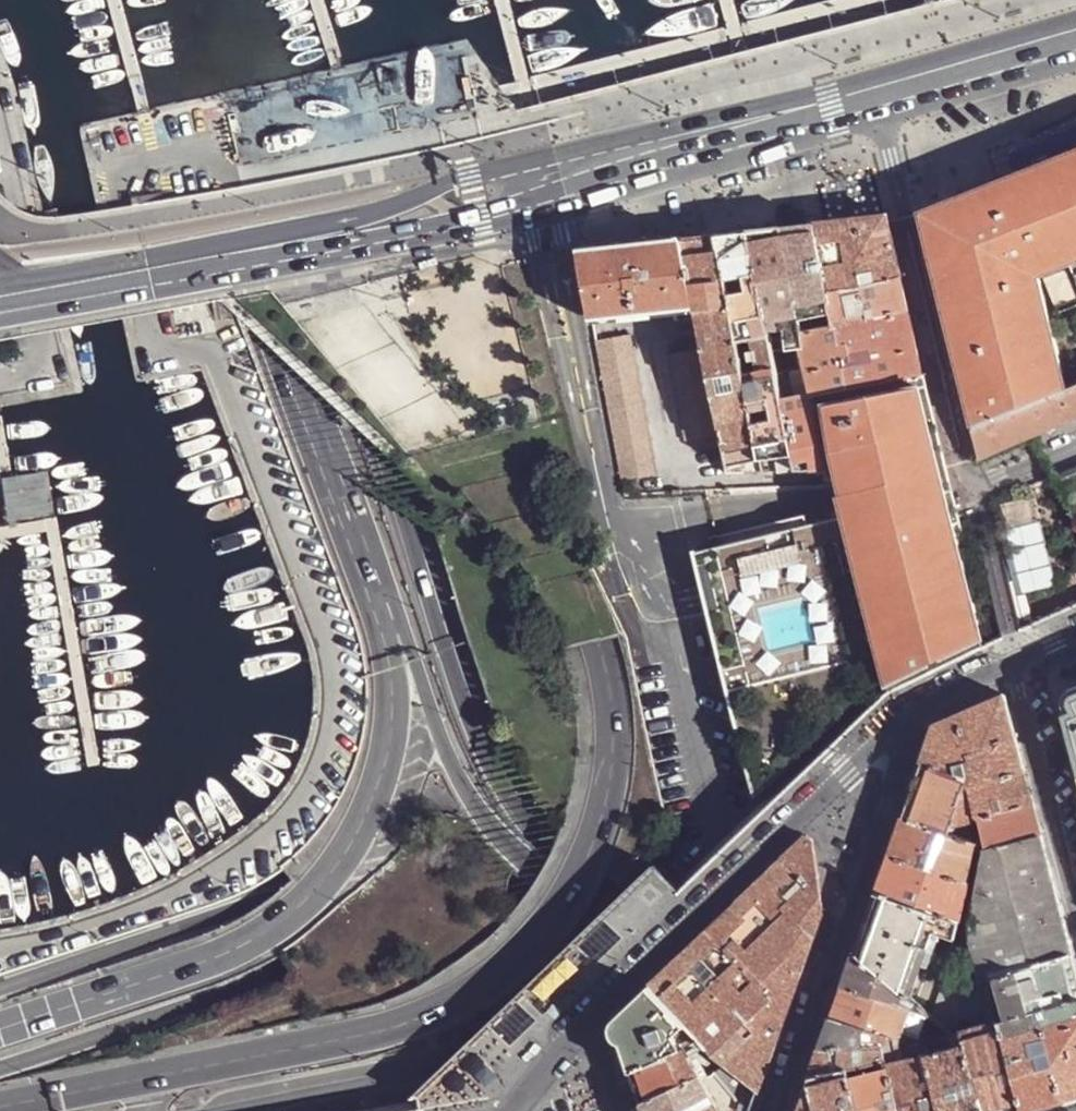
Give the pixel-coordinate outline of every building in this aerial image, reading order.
[(1021,171),(1049,271),(1075,261),(1075,150),(1021,171)] [(1056,298),(1049,273),(1049,271),(1021,171),(1006,177),(921,203),(951,327),(1056,298)] [(888,213),(817,221),(837,328),(803,334),(805,345),(804,346),(814,393),(815,393),(923,370),(922,369),(888,213)] [(817,221),(783,225),(803,334),(837,328),(817,221)] [(783,225),(750,228),(775,351),(804,346),(805,345),(803,334),(783,225)] [(750,228),(718,232),(766,458),(795,453),(784,399),(775,351),(750,228)] [(718,232),(686,236),(698,302),(707,345),(715,383),(724,381),(726,391),(718,393),(725,432),(726,434),(732,463),(766,458),(718,232)] [(664,238),(578,248),(591,314),(665,306),(698,302),(686,236),(664,238)] [(1060,312),(1056,298),(951,327),(975,426),(974,427),(1075,385),(1075,306),(1060,312)] [(629,331),(595,338),(622,477),(656,471),(629,331)] [(691,438),(725,432),(718,393),(715,383),(707,345),(671,352),(691,438)] [(835,453),(840,471),(844,491),(841,492),(846,514),(718,545),(695,551),(708,613),(756,799),(884,677),(887,686),(988,637),(961,519),(944,448),(945,447),(944,445),(940,429),(927,376),(922,377),(924,383),(827,402),(835,453)] [(724,381),(715,383),(718,393),(726,391),(724,381)] [(974,427),(973,427),(981,458),(1075,417),(1075,385),(974,427)] [(814,393),(784,399),(795,453),(798,467),(829,466),(815,393),(814,393)] [(726,434),(722,435),(728,471),(733,471),(732,463),(726,434)] [(795,453),(766,458),(768,469),(798,467),(795,453)] [(766,458),(732,463),(733,471),(767,470),(768,469),(766,458)] [(37,464),(5,470),(0,471),(0,494),(3,513),(13,511),(44,506),(37,464)] [(988,637),(990,644),(1012,634),(1075,606),(1075,473),(1054,482),(961,519),(988,637)] [(1074,692),(1070,695),(1070,701),(1072,710),(1065,712),(1075,753),(1075,691),(1074,692)] [(1024,771),(1005,694),(1000,693),(941,718),(937,720),(933,726),(930,735),(922,758),(968,775),(965,784),(970,782),(1024,771)] [(913,785),(903,814),(949,831),(951,825),(965,784),(968,775),(922,758),(913,785)] [(1032,802),(1024,771),(970,782),(979,816),(1032,802)] [(970,782),(965,784),(951,825),(967,821),(979,818),(979,816),(970,782)] [(1041,835),(1032,802),(979,816),(979,818),(987,848),(1041,835)] [(895,835),(889,852),(965,880),(975,842),(975,840),(972,839),(949,831),(903,814),(895,835)] [(951,825),(949,831),(972,839),(971,835),(967,821),(951,825)] [(971,835),(972,839),(975,840),(975,842),(978,842),(979,843),(980,840),(979,840),(977,833),(971,835)] [(814,840),(808,835),(775,865),(731,907),(679,957),(650,984),(687,1023),(699,1036),(715,1053),(726,1062),(759,1088),(765,1073),(771,1056),(778,1036),(781,1029),(789,1006),(794,993),(796,987),(804,963),(805,961),(812,944),(814,936),(819,923),(824,909),(814,840)] [(1071,953),(1041,835),(987,848),(988,850),(973,918),(972,938),(981,979),(982,980),(993,976),(1071,953)] [(882,871),(876,889),(959,920),(969,881),(965,880),(889,852),(882,871)] [(858,939),(854,949),(910,996),(935,928),(955,935),(959,920),(876,889),(872,898),(863,923),(858,939)] [(847,970),(842,984),(911,1005),(914,1001),(910,996),(854,949),(847,970)] [(993,976),(1005,1017),(1075,997),(1075,971),(1071,953),(993,976)] [(954,961),(931,1015),(943,1025),(991,1012),(982,980),(981,979),(954,961)] [(615,1017),(631,1069),(684,1043),(678,1031),(687,1023),(650,984),(615,1017)] [(835,1002),(831,1015),(901,1038),(912,1005),(911,1005),(842,984),(835,1002)] [(1005,1017),(999,1020),(1025,1110),(1067,1098),(1075,1095),(1075,997),(1005,1017)] [(825,1030),(820,1046),(882,1042),(886,1056),(888,1064),(902,1060),(901,1038),(831,1015),(825,1030)] [(1025,1110),(999,1020),(994,1021),(994,1020),(961,1030),(961,1031),(965,1042),(984,1110),(1023,1110),(1025,1110)] [(815,1058),(809,1077),(847,1067),(886,1056),(882,1042),(820,1046),(815,1058)] [(965,1042),(927,1054),(941,1110),(984,1110),(965,1042)] [(631,1069),(642,1100),(702,1075),(692,1058),(684,1043),(631,1069)] [(927,1054),(927,1052),(902,1060),(888,1064),(888,1065),(901,1110),(941,1110),(927,1054)] [(698,1054),(692,1058),(702,1075),(708,1073),(698,1054)] [(888,1065),(849,1076),(854,1093),(859,1110),(901,1110),(888,1065)] [(812,1087),(816,1104),(854,1093),(849,1076),(847,1067),(809,1077),(806,1085),(812,1087)] [(739,1100),(737,1095),(716,1068),(708,1073),(702,1075),(717,1104),(722,1110),(736,1110),(739,1100)] [(645,1110),(700,1110),(717,1104),(702,1075),(642,1100),(645,1110)] [(816,1104),(812,1087),(806,1085),(796,1110),(818,1110),(816,1104)] [(854,1093),(816,1104),(818,1110),(859,1110),(854,1093)]
